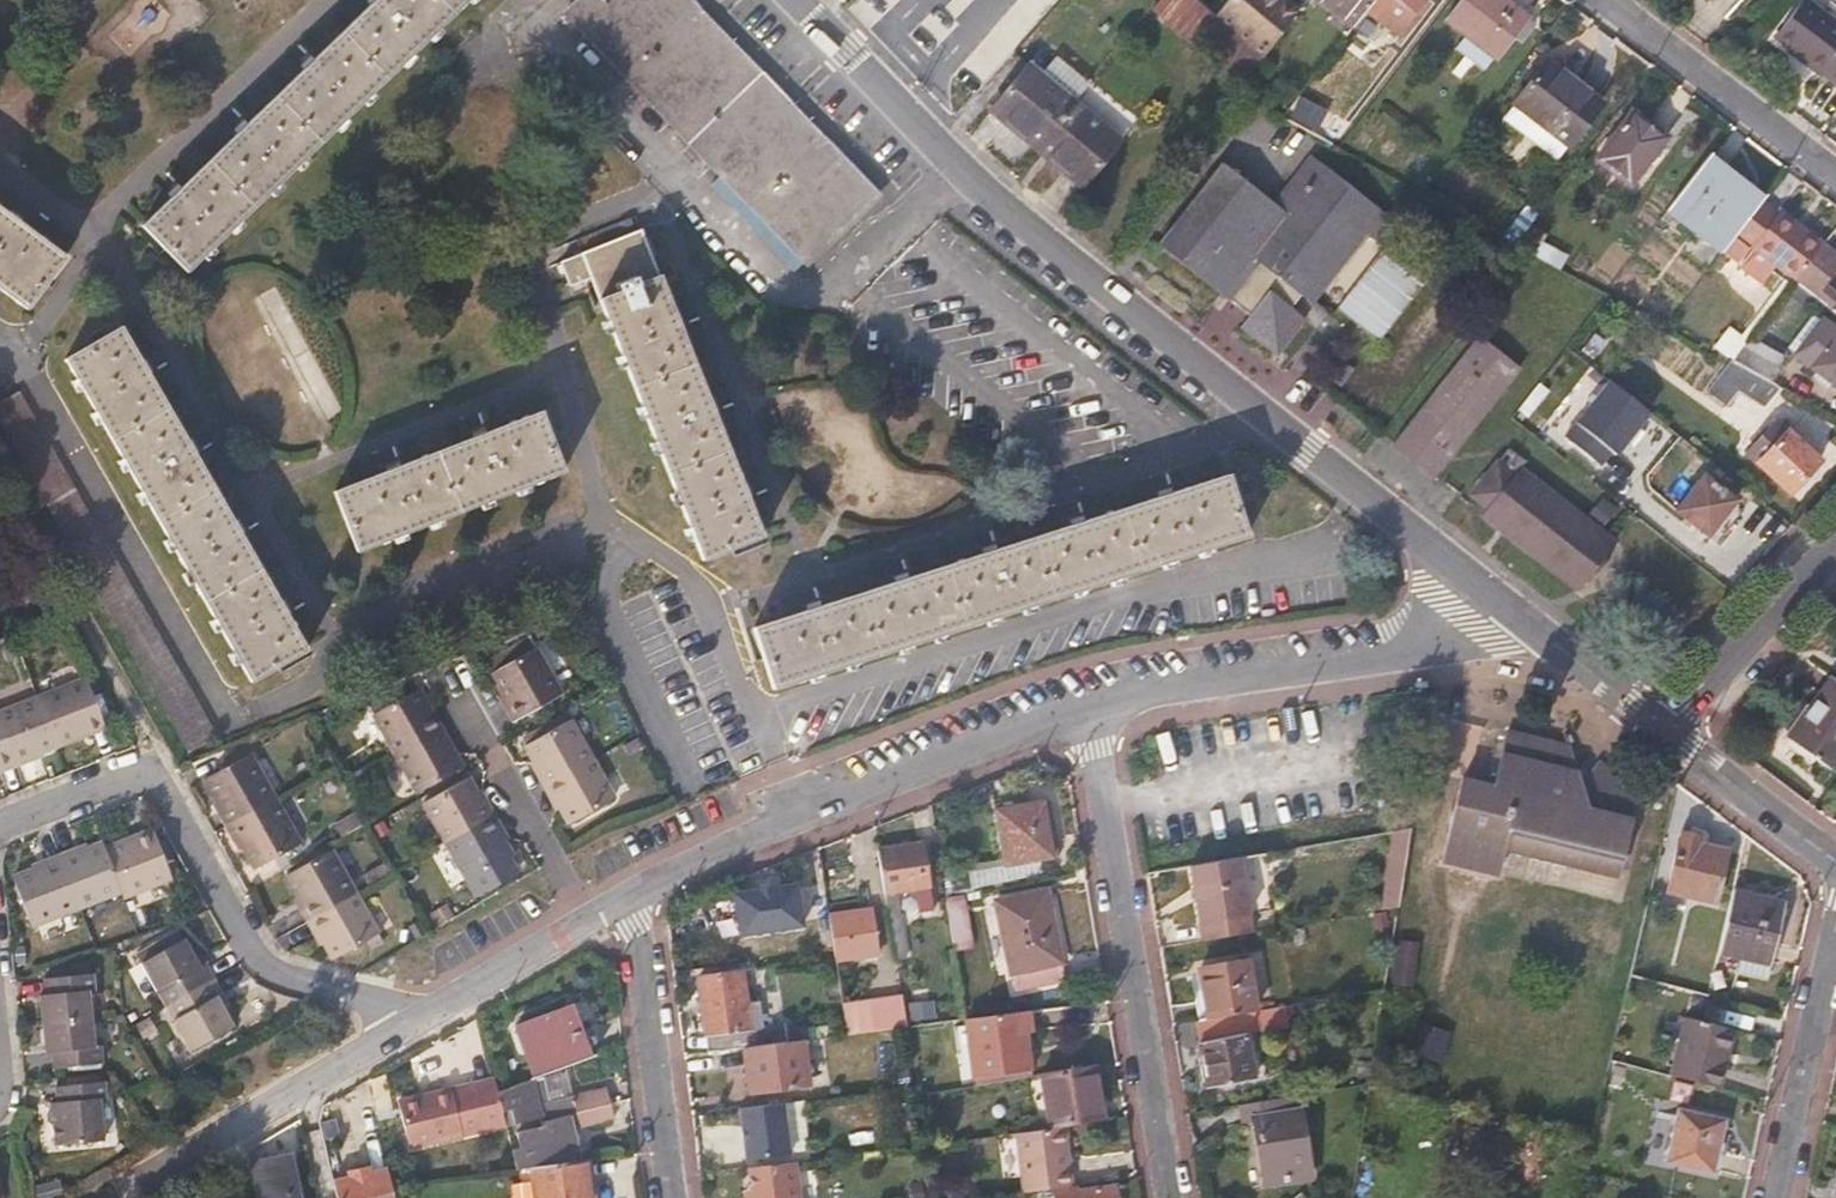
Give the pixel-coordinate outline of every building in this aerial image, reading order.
[(451,0),(359,0),(344,14),(388,59),(451,0)] [(688,0),(585,0),(568,17),(725,179),(716,187),(797,271),(876,195),(688,0)] [(1240,86),(1263,52),(1216,16),(1198,0),(1140,0),(1240,86)] [(1216,16),(1263,52),(1298,8),(1288,0),(1228,0),(1216,16)] [(1352,27),(1366,10),(1373,0),(1317,0),(1352,27)] [(1366,10),(1400,36),(1427,0),(1373,0),(1366,10)] [(1526,16),(1505,0),(1461,0),(1447,18),(1467,35),(1495,57),(1526,16)] [(1774,40),(1835,87),(1835,24),(1804,0),(1774,40)] [(323,123),(388,59),(344,14),(278,79),(323,123)] [(1485,70),(1495,57),(1467,35),(1456,47),(1485,70)] [(1567,148),(1602,105),(1548,62),(1514,105),(1567,148)] [(1030,66),(995,108),(1083,184),(1119,141),(1030,66)] [(258,188),(323,123),(278,79),(213,144),(258,188)] [(1311,112),(1296,101),(1284,117),(1300,125),(1311,112)] [(1668,139),(1633,112),(1596,159),(1630,186),(1668,139)] [(192,255),(258,188),(213,144),(147,210),(192,255)] [(1222,163),(1159,245),(1230,301),(1237,292),(1260,262),(1293,288),(1303,295),(1316,305),(1370,235),(1378,241),(1394,220),(1309,155),(1272,202),(1222,163)] [(1709,156),(1704,162),(1728,182),(1734,175),(1709,156)] [(1758,205),(1763,198),(1734,175),(1728,182),(1704,162),(1667,210),(1721,254),(1734,237),(1758,205)] [(30,295),(68,243),(0,193),(0,273),(30,295)] [(1758,205),(1734,237),(1793,284),(1794,283),(1821,248),(1776,212),(1773,217),(1758,205)] [(1533,224),(1519,214),(1501,238),(1516,246),(1533,224)] [(1516,246),(1561,271),(1569,256),(1543,242),(1548,235),(1533,224),(1516,246)] [(660,263),(645,225),(586,248),(601,286),(660,263)] [(1370,235),(1316,305),(1323,311),(1378,241),(1370,235)] [(1434,274),(1392,241),(1340,309),(1381,341),(1434,274)] [(698,356),(661,263),(602,286),(639,378),(698,356)] [(1813,297),(1794,283),(1793,284),(1785,294),(1805,309),(1813,297)] [(1293,288),(1282,300),(1293,308),(1303,295),(1293,288)] [(1282,300),(1271,291),(1257,309),(1251,317),(1243,328),(1279,355),(1307,319),(1293,308),(1282,300)] [(1251,317),(1257,309),(1237,292),(1230,301),(1251,317)] [(121,319),(64,352),(111,431),(168,398),(121,319)] [(1799,356),(1835,384),(1835,332),(1825,323),(1799,356)] [(1783,357),(1750,339),(1731,364),(1770,384),(1783,357)] [(733,443),(698,356),(639,378),(673,466),(733,443)] [(1770,384),(1731,364),(1707,390),(1726,407),(1741,390),(1763,409),(1781,390),(1770,384)] [(1447,382),(1397,446),(1435,476),(1485,412),(1447,382)] [(0,404),(0,421),(189,750),(218,734),(21,392),(0,404)] [(168,398),(111,431),(158,511),(215,477),(168,398)] [(542,400),(441,438),(463,496),(565,457),(542,400)] [(1774,420),(1743,454),(1788,494),(1819,461),(1774,420)] [(1540,440),(1557,454),(1568,441),(1551,427),(1540,440)] [(441,438),(339,478),(361,536),(463,496),(441,438)] [(766,531),(733,443),(673,466),(707,554),(766,531)] [(1481,518),(1575,593),(1620,539),(1524,462),(1518,471),(1501,458),(1474,492),(1490,506),(1481,518)] [(1232,460),(1132,494),(1152,553),(1252,519),(1232,460)] [(215,477),(158,511),(206,590),(262,556),(215,477)] [(1735,502),(1705,477),(1677,510),(1707,535),(1735,502)] [(1132,494),(1035,527),(1055,585),(1152,553),(1132,494)] [(1035,527),(945,557),(965,616),(1055,585),(1035,527)] [(262,556),(206,590),(253,669),(309,635),(262,556)] [(913,567),(845,589),(864,648),(965,616),(945,557),(913,567)] [(845,589),(755,618),(774,676),(864,648),(845,589)] [(493,672),(520,718),(561,695),(535,649),(493,672)] [(1787,738),(1829,769),(1835,760),(1835,682),(1831,678),(1787,738)] [(40,698),(59,744),(108,726),(88,680),(40,698)] [(398,752),(441,728),(430,708),(420,690),(377,714),(398,752)] [(40,698),(0,714),(0,726),(16,767),(44,756),(42,751),(59,744),(40,698)] [(528,744),(550,782),(591,759),(569,721),(528,744)] [(0,726),(0,773),(16,767),(0,726)] [(463,766),(458,757),(441,728),(398,752),(420,791),(463,766)] [(208,778),(233,822),(276,797),(252,754),(208,778)] [(591,759),(550,782),(572,820),(613,797),(591,759)] [(1512,864),(1620,885),(1632,825),(1578,815),(1586,777),(1499,759),(1492,790),(1454,783),(1436,870),(1508,884),(1512,864)] [(447,840),(491,816),(469,778),(426,803),(447,840)] [(276,797),(233,822),(258,867),(302,843),(276,797)] [(1007,864),(1051,856),(1041,803),(998,812),(1007,864)] [(513,855),(491,816),(447,840),(469,879),(513,855)] [(110,839),(126,880),(129,887),(177,868),(157,820),(110,839)] [(1398,831),(1398,834),(1386,911),(1398,909),(1410,832),(1410,829),(1398,831)] [(1393,832),(1392,835),(1380,911),(1386,911),(1398,834),(1398,831),(1393,832)] [(91,835),(64,846),(84,897),(126,880),(110,839),(108,833),(93,839),(91,835)] [(1667,893),(1713,904),(1726,852),(1699,846),(1700,838),(1681,834),(1667,893)] [(923,844),(879,850),(895,961),(906,959),(897,891),(914,889),(918,914),(932,912),(923,844)] [(37,915),(84,897),(64,846),(37,856),(39,861),(20,868),(37,915)] [(287,875),(312,919),(357,894),(332,849),(287,875)] [(1189,867),(1190,871),(1202,942),(1252,933),(1239,862),(1239,858),(1189,867)] [(732,879),(737,925),(805,918),(800,871),(732,879)] [(1783,905),(1733,891),(1718,954),(1769,966),(1783,905)] [(1046,892),(998,902),(1015,991),(1064,980),(1046,892)] [(357,894),(312,919),(334,958),(380,932),(357,894)] [(965,900),(946,903),(954,952),(973,949),(965,900)] [(870,909),(829,915),(837,963),(878,956),(870,909)] [(172,990),(179,1004),(223,981),(215,966),(207,971),(201,959),(192,942),(150,964),(165,993),(172,990)] [(1411,990),(1418,946),(1398,943),(1391,986),(1411,990)] [(209,955),(201,959),(207,971),(215,966),(209,955)] [(1205,1022),(1258,1012),(1249,961),(1196,971),(1205,1022)] [(52,992),(55,1021),(103,1015),(100,986),(108,986),(106,968),(56,975),(58,991),(52,992)] [(708,1053),(744,1049),(789,1043),(787,1026),(750,1030),(743,972),(741,972),(699,978),(703,1009),(708,1053)] [(230,996),(223,981),(179,1004),(186,1018),(179,1021),(195,1050),(238,1028),(229,1012),(223,1000),(230,996)] [(237,1008),(230,996),(223,1000),(229,1012),(237,1008)] [(906,1028),(901,998),(885,1000),(887,1016),(846,1022),(848,1035),(903,1028),(906,1028)] [(544,1074),(587,1057),(566,1005),(516,1026),(536,1077),(544,1074)] [(1084,1033),(1079,1005),(1031,1011),(1039,1060),(1098,1050),(1095,1031),(1084,1033)] [(1292,1006),(1258,1012),(1205,1022),(1197,1023),(1208,1085),(1254,1077),(1246,1034),(1294,1024),(1292,1006)] [(103,1015),(55,1021),(58,1047),(65,1046),(67,1062),(116,1055),(113,1039),(106,1040),(103,1015)] [(1701,1021),(1685,1017),(1670,1076),(1721,1089),(1736,1030),(1701,1021)] [(789,1043),(744,1049),(750,1092),(808,1084),(803,1041),(789,1043)] [(1110,1119),(1100,1065),(1042,1075),(1050,1127),(1110,1119)] [(544,1120),(609,1104),(606,1088),(550,1101),(544,1074),(536,1077),(497,1092),(502,1111),(511,1109),(515,1122),(543,1115),(544,1120)] [(118,1076),(70,1082),(71,1100),(65,1100),(69,1139),(118,1133),(113,1096),(121,1095),(118,1076)] [(382,1076),(371,1078),(381,1126),(392,1124),(382,1076)] [(473,1082),(398,1100),(409,1147),(484,1129),(473,1082)] [(799,1095),(741,1097),(743,1148),(801,1146),(799,1095)] [(1312,1175),(1298,1096),(1239,1107),(1243,1123),(1254,1121),(1265,1183),(1312,1175)] [(516,1169),(533,1167),(581,1161),(572,1124),(581,1122),(582,1128),(613,1120),(609,1104),(544,1120),(546,1126),(518,1132),(521,1147),(511,1149),(516,1169)] [(1681,1112),(1668,1161),(1710,1170),(1722,1122),(1681,1112)] [(866,1116),(868,1132),(883,1130),(881,1114),(866,1116)] [(293,1159),(260,1167),(267,1197),(302,1197),(293,1159)] [(581,1161),(533,1167),(537,1197),(594,1197),(589,1160),(581,1161)] [(801,1161),(748,1168),(751,1192),(752,1197),(806,1197),(801,1161)] [(368,1166),(348,1170),(349,1176),(369,1171),(368,1166)] [(337,1197),(394,1197),(386,1168),(369,1171),(349,1176),(333,1180),(337,1197)] [(1074,1184),(1055,1187),(1056,1197),(1115,1197),(1113,1187),(1075,1192),(1074,1184)]
